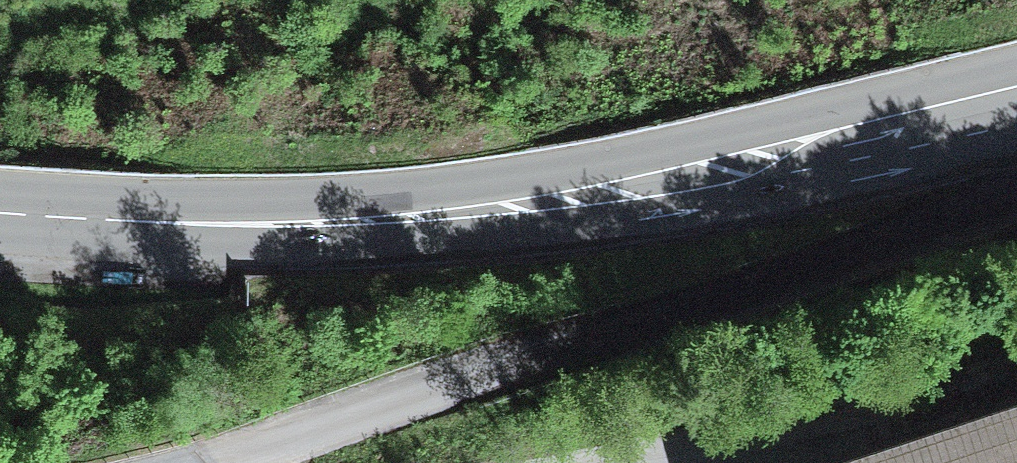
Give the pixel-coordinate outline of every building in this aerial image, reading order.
[(857,462),(1016,462),(1016,412),(857,462)]
